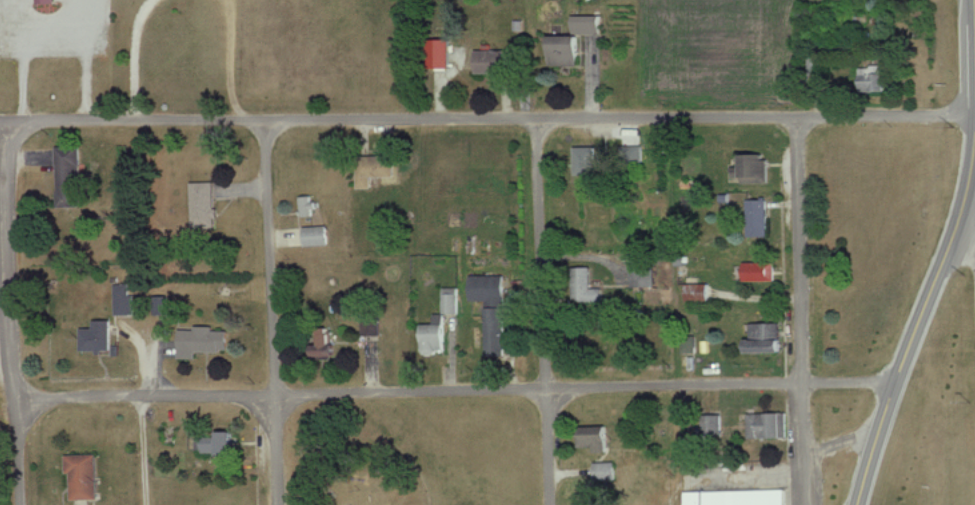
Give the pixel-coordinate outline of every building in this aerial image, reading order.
[(605,33),(605,14),(575,14),(575,33),(605,33)] [(551,66),(582,66),(582,36),(551,36),(551,66)] [(820,68),(820,56),(809,57),(810,69),(820,68)] [(886,68),(863,68),(863,91),(886,91),(886,68)] [(59,148),(59,207),(82,207),(82,148),(59,148)] [(771,183),(771,153),(745,153),(745,183),(771,183)] [(398,156),(361,156),(361,188),(376,188),(375,177),(398,177),(398,156)] [(194,181),(194,228),(218,228),(218,181),(194,181)] [(769,236),(769,199),(747,199),(747,236),(769,236)] [(306,226),(306,245),(331,245),(331,226),(306,226)] [(746,262),(746,282),(775,282),(776,262),(746,262)] [(632,265),(632,288),(655,288),(655,265),(632,265)] [(594,289),(594,267),(581,267),(581,301),(605,301),(605,289),(594,289)] [(688,285),(688,301),(711,301),(711,285),(688,285)] [(458,288),(443,288),(443,314),(433,314),(433,324),(422,324),(422,354),(447,354),(447,314),(458,314),(458,288)] [(117,314),(133,314),(133,298),(117,298),(117,314)] [(84,328),(84,351),(113,351),(113,320),(95,320),(95,328),(84,328)] [(784,352),(784,323),(751,323),(751,352),(784,352)] [(199,360),(199,351),(232,351),(232,328),(182,328),(182,360),(199,360)] [(334,357),(334,333),(317,333),(317,357),(334,357)] [(748,439),(786,439),(786,413),(748,413),(748,439)] [(723,415),(705,415),(705,435),(723,435),(723,415)] [(595,452),(611,452),(611,427),(585,427),(585,446),(595,446),(595,452)] [(100,500),(100,454),(70,454),(70,500),(100,500)] [(617,479),(617,461),(595,461),(595,479),(617,479)] [(790,489),(689,490),(689,504),(790,504),(790,489)]
